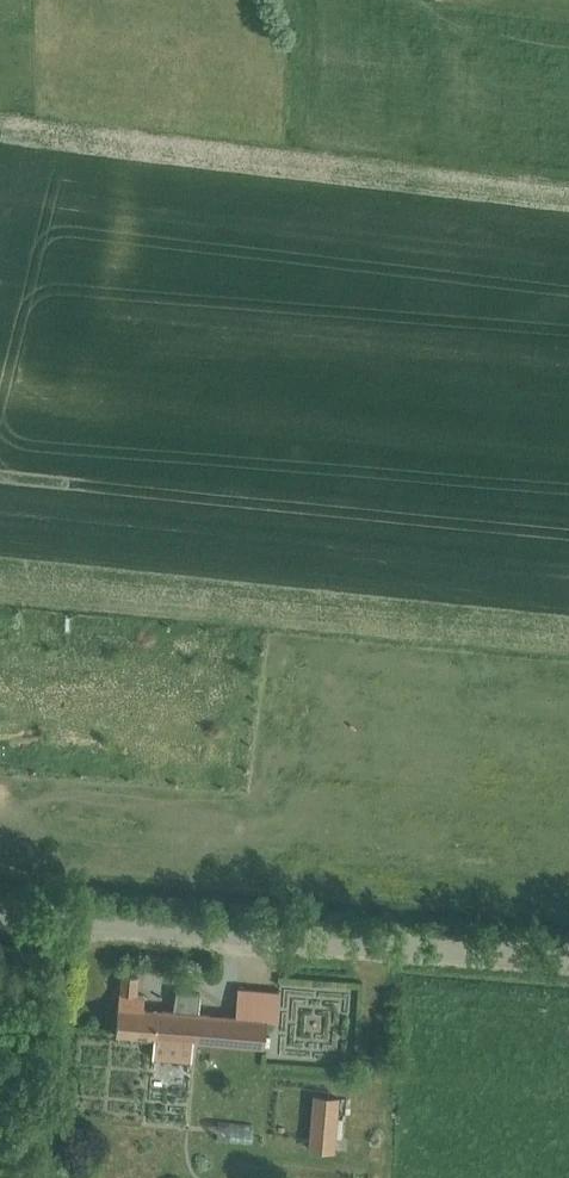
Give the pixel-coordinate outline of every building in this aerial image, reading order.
[(261,1045),(263,1019),(273,1019),(275,990),(236,987),(233,1016),(196,1012),(197,992),(173,990),(172,1004),(171,1003),(170,1011),(141,1008),(142,994),(134,993),(135,976),(119,975),(117,992),(114,1033),(153,1036),(151,1057),(190,1061),(192,1039),(261,1045)] [(310,1114),(307,1150),(333,1152),(336,1116),(310,1114)]
